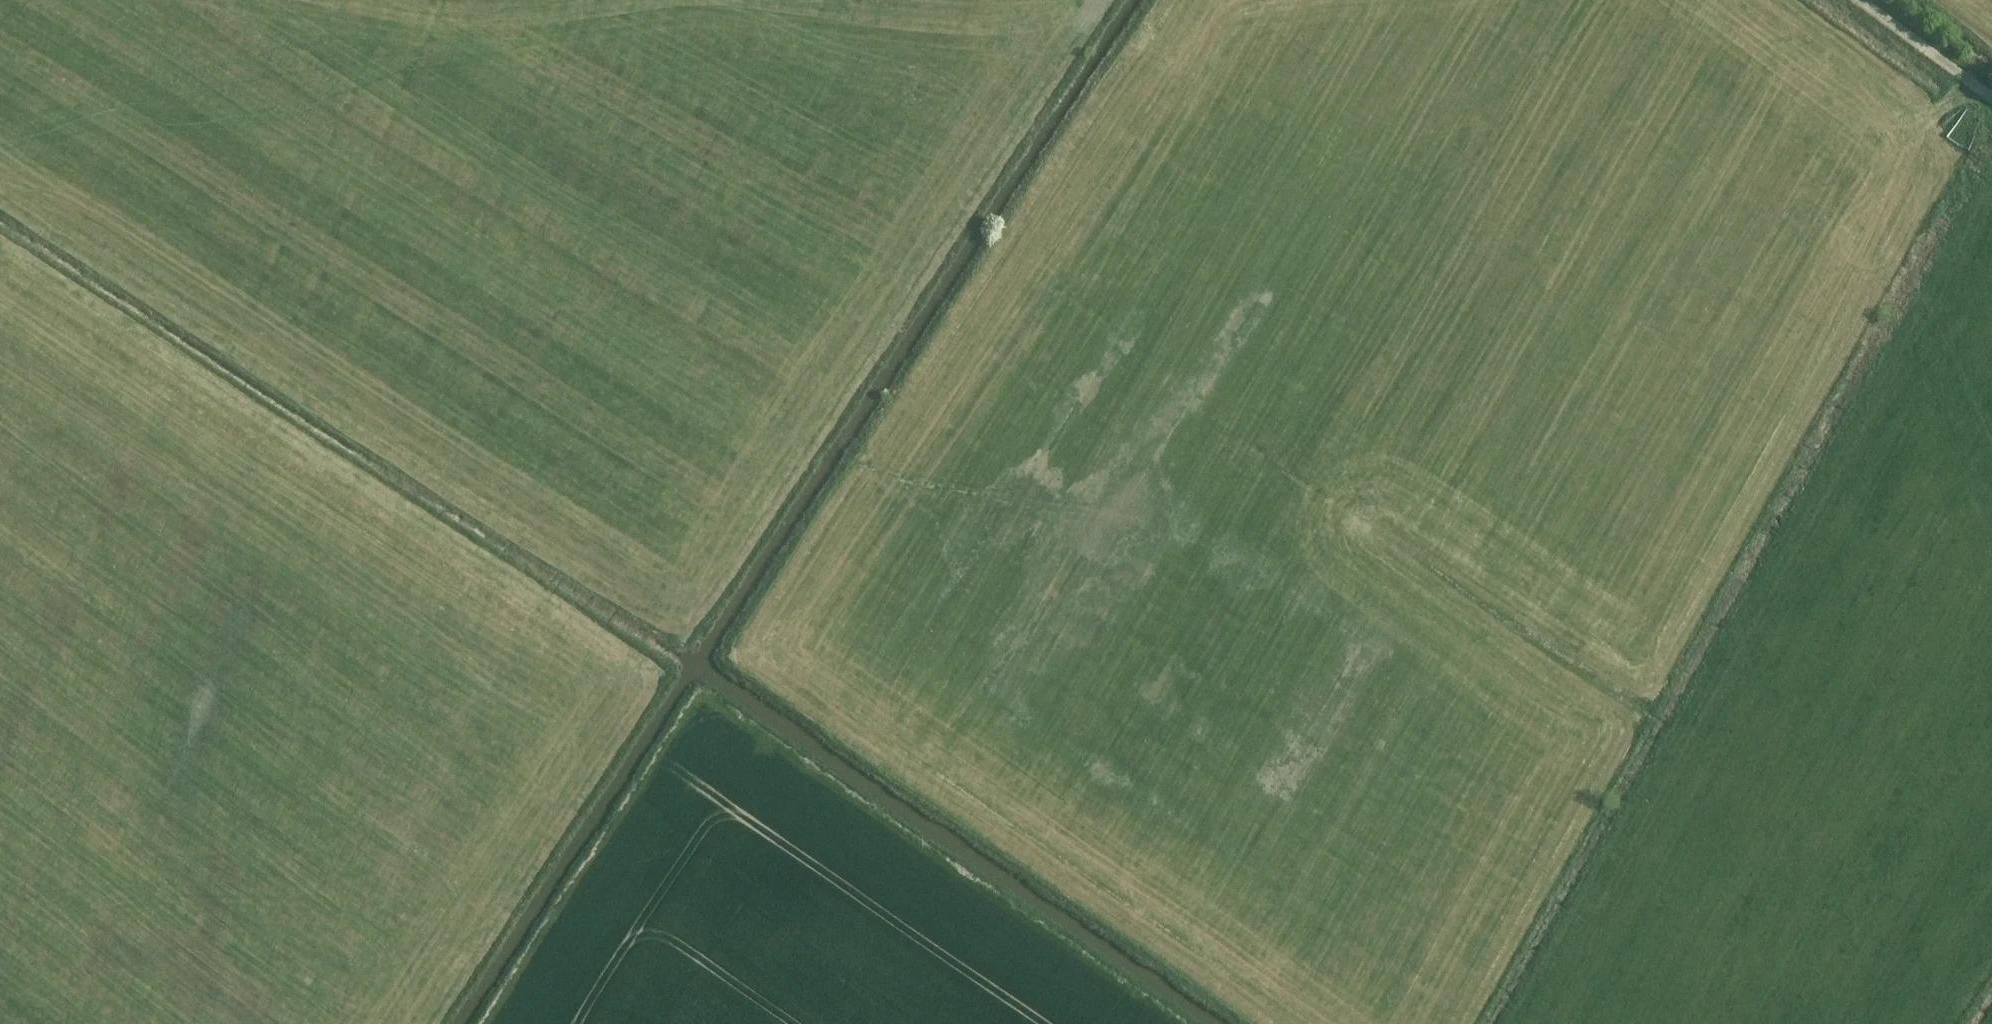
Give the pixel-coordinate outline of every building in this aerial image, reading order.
[(1968,109),(1953,136),(1966,143),(1980,116),(1968,109)]
